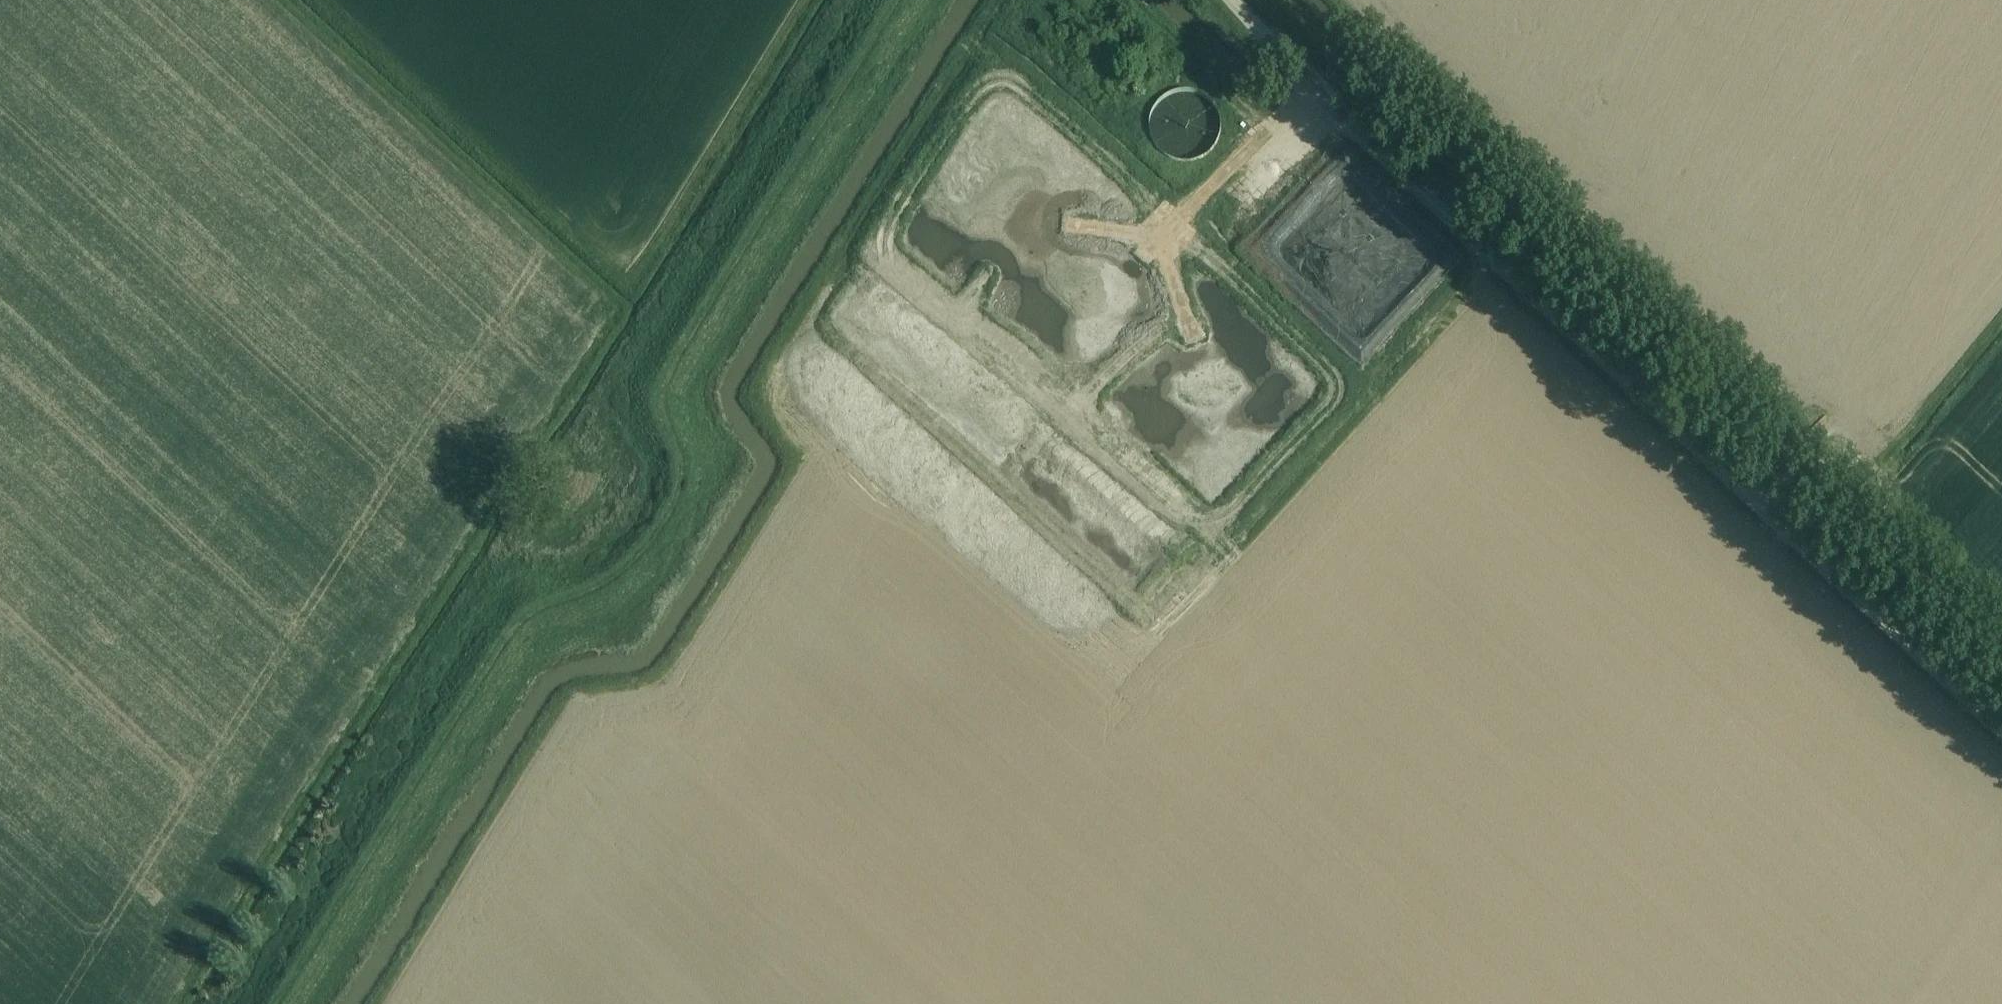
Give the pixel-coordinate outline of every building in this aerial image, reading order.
[(1156,143),(1159,149),(1162,153),(1165,157),(1169,160),(1173,162),(1178,164),(1183,165),(1188,166),(1193,166),(1198,165),(1203,163),(1208,161),(1212,158),(1215,155),(1219,151),(1221,146),(1223,142),(1225,137),(1225,132),(1225,127),(1224,122),(1222,115),(1219,110),(1215,105),(1210,101),(1204,97),(1198,95),(1191,94),(1185,94),(1179,96),(1172,98),(1167,102),(1162,106),(1158,112),(1156,117),(1154,124),(1153,130),(1154,137),(1156,143)]
